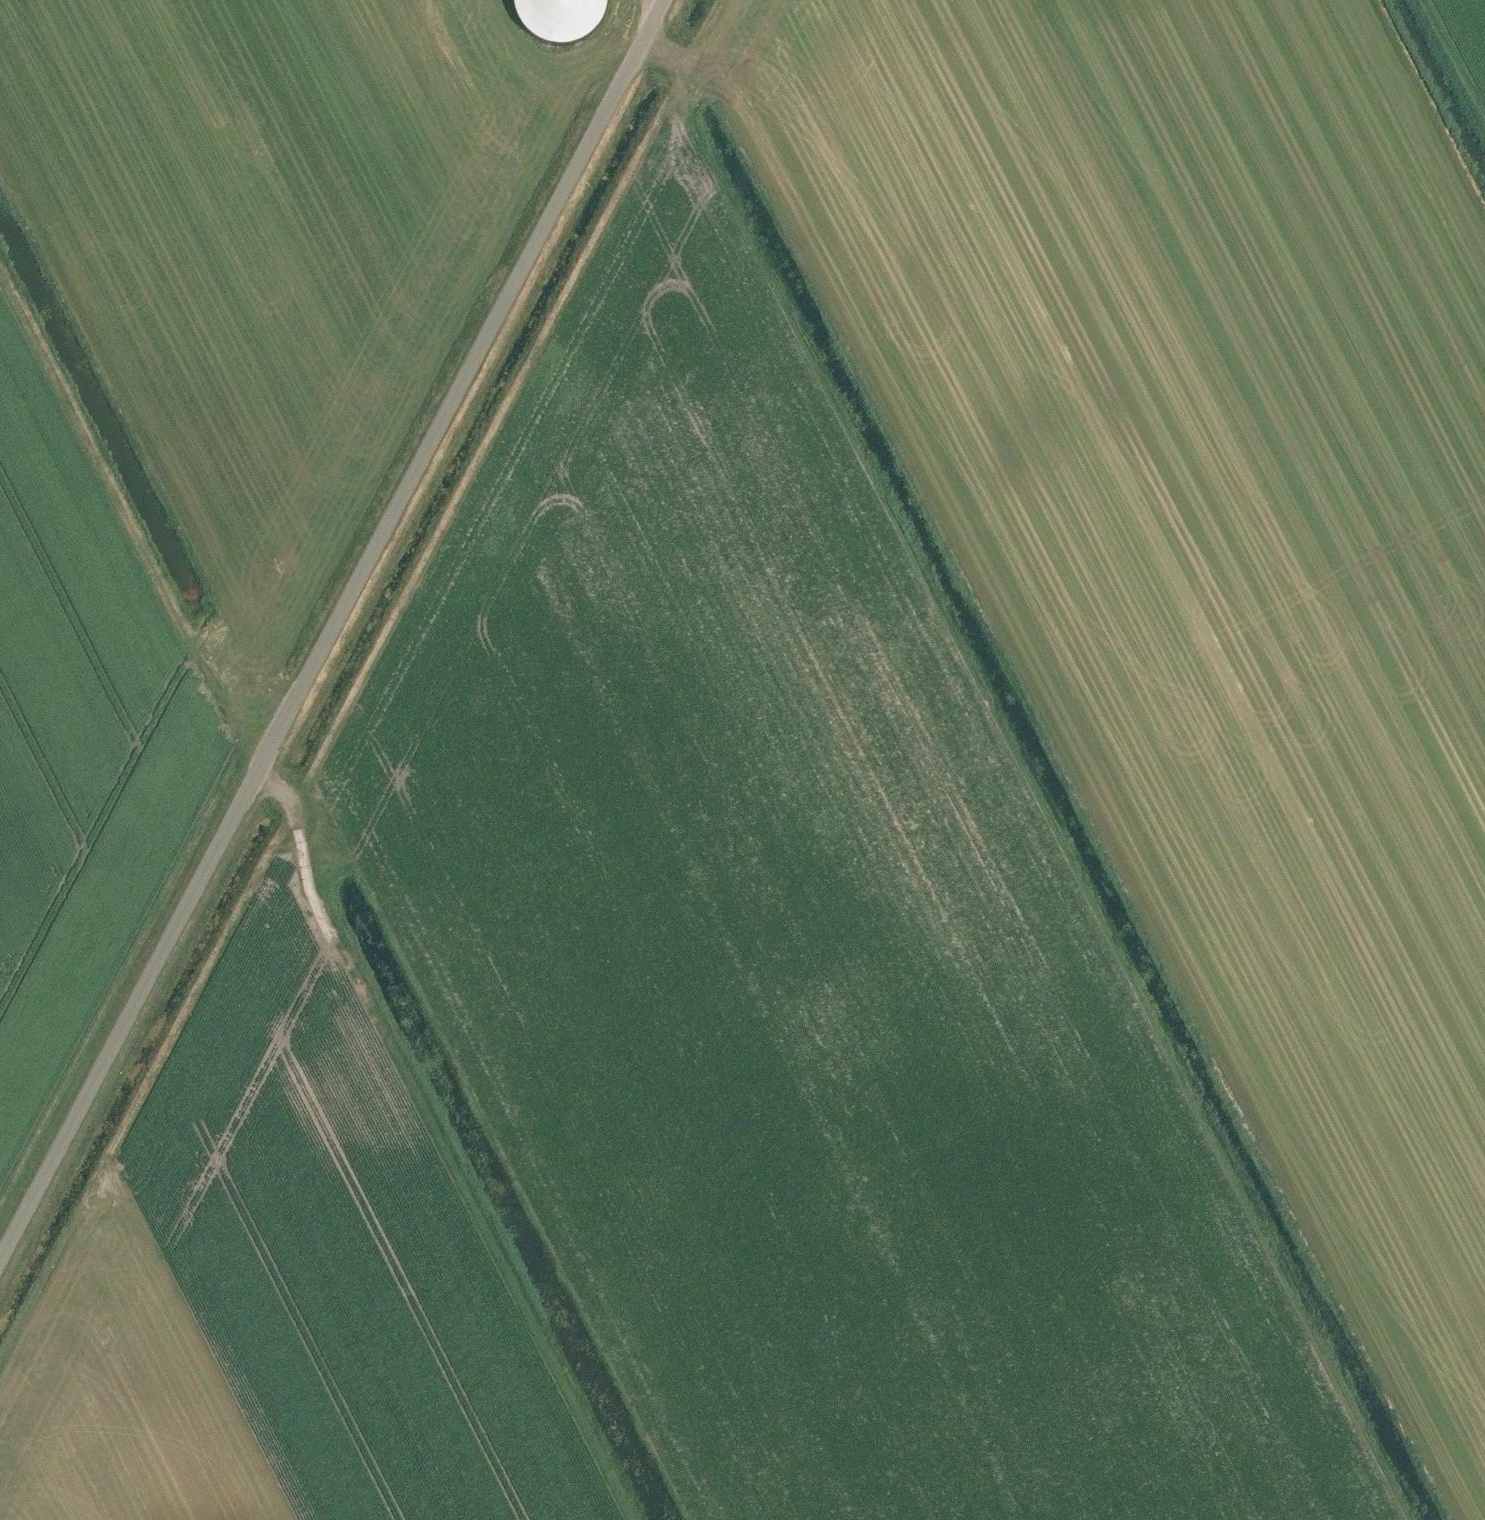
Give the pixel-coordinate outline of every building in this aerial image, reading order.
[(528,29),(528,30),(533,36),(540,41),(547,46),(554,49),(562,50),(570,50),(579,49),(586,46),(593,42),(600,37),(605,31),(609,24),(612,16),(614,8),(614,0),(520,0),(520,6),(521,14),(524,22),(528,29)]
